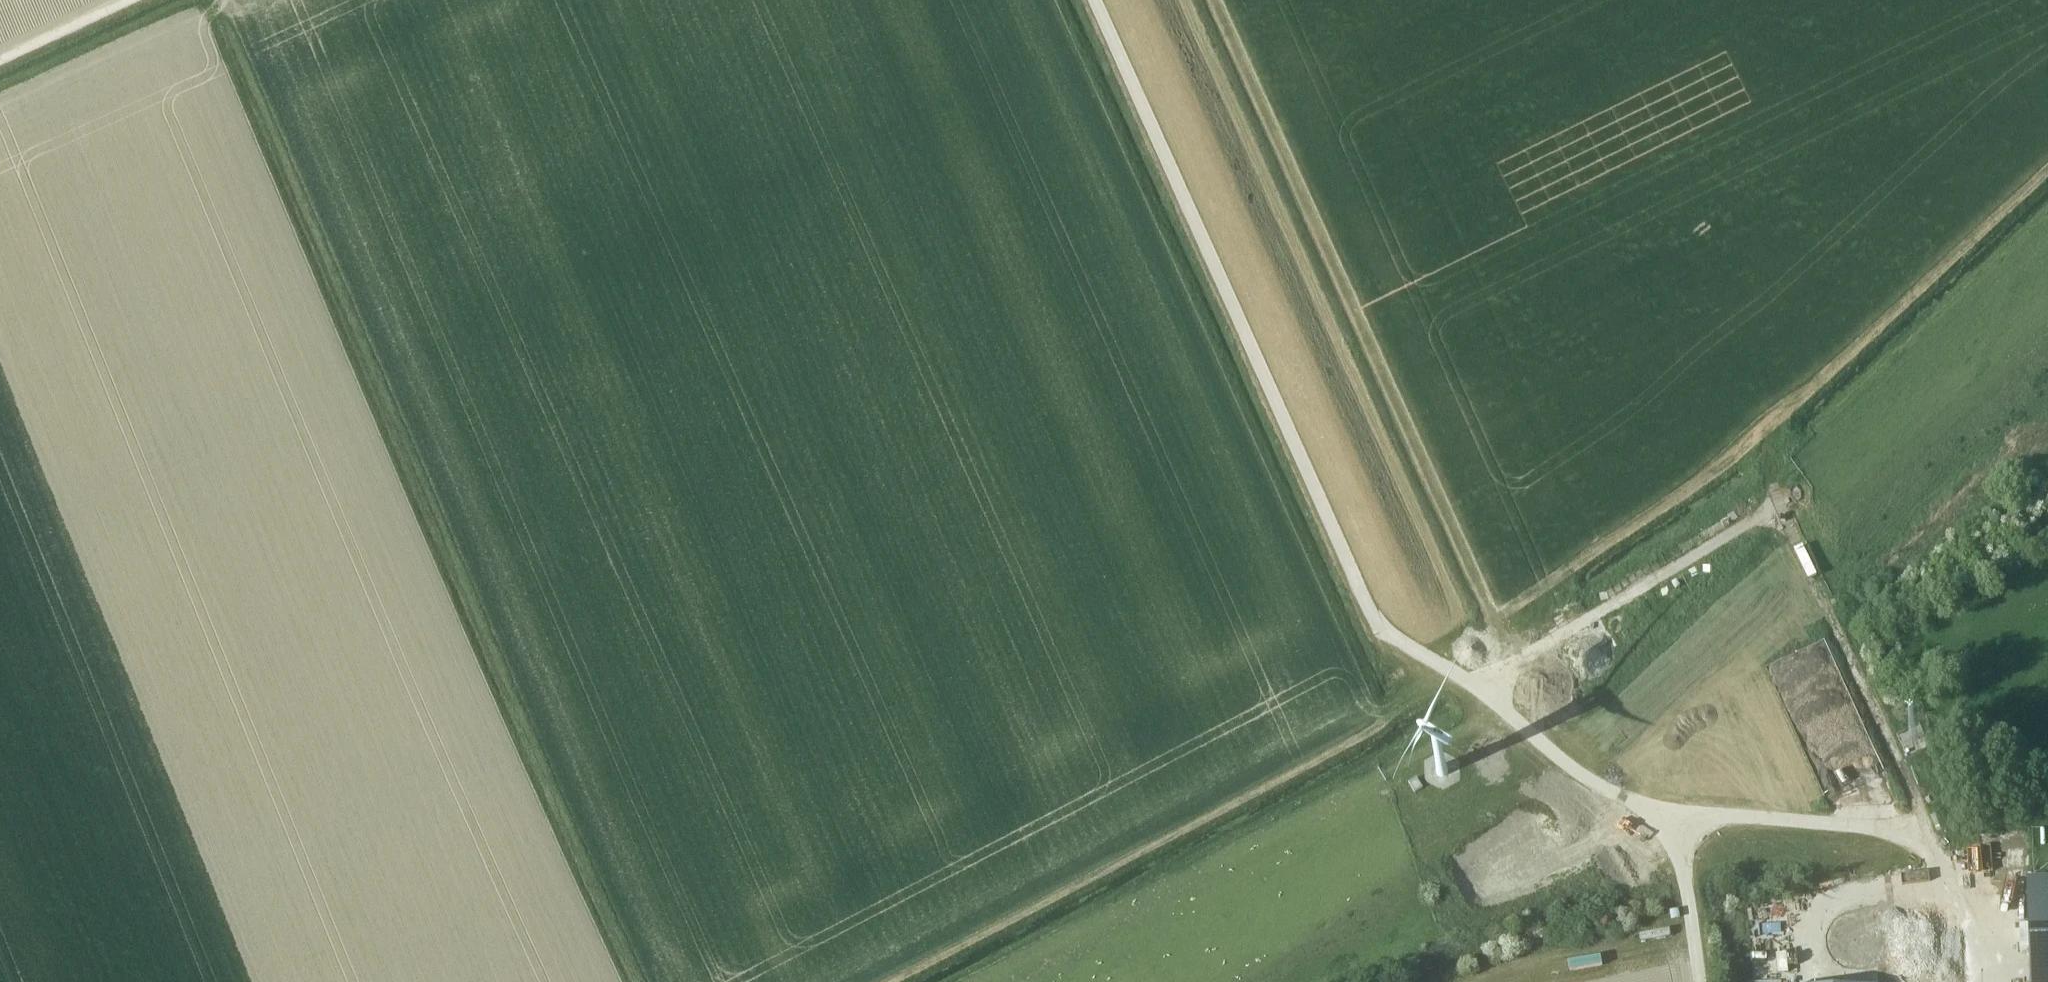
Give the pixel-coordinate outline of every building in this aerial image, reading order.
[(1570,676),(1538,686),(1542,698),(1574,687),(1570,676)] [(2027,880),(2031,981),(2047,981),(2047,879),(2027,880)] [(1959,935),(1879,937),(1879,981),(1959,981),(1959,935)]
